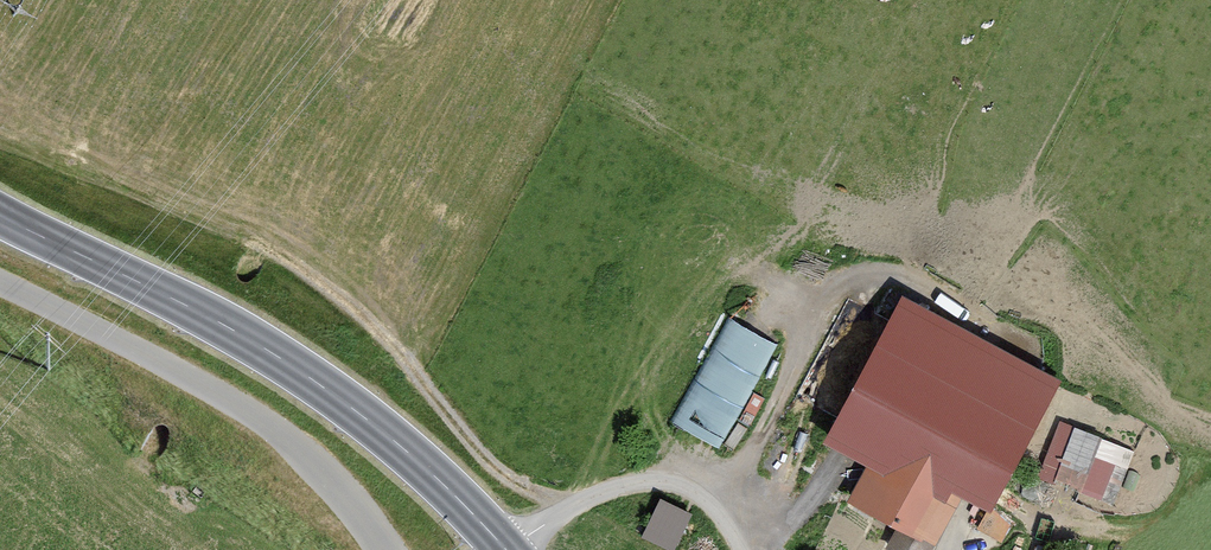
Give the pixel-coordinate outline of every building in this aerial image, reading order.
[(834,386),(860,394),(884,312),(858,305),(834,386)] [(720,311),(674,422),(728,444),(773,333),(720,311)] [(909,402),(863,504),(940,539),(964,488),(1002,505),(1034,435),(991,415),(997,402),(938,375),(923,408),(909,402)] [(1083,431),(1060,481),(1108,503),(1131,452),(1083,431)] [(676,548),(694,508),(660,493),(642,533),(676,548)] [(885,543),(897,549),(930,549),(933,545),(897,523),(885,543)]
